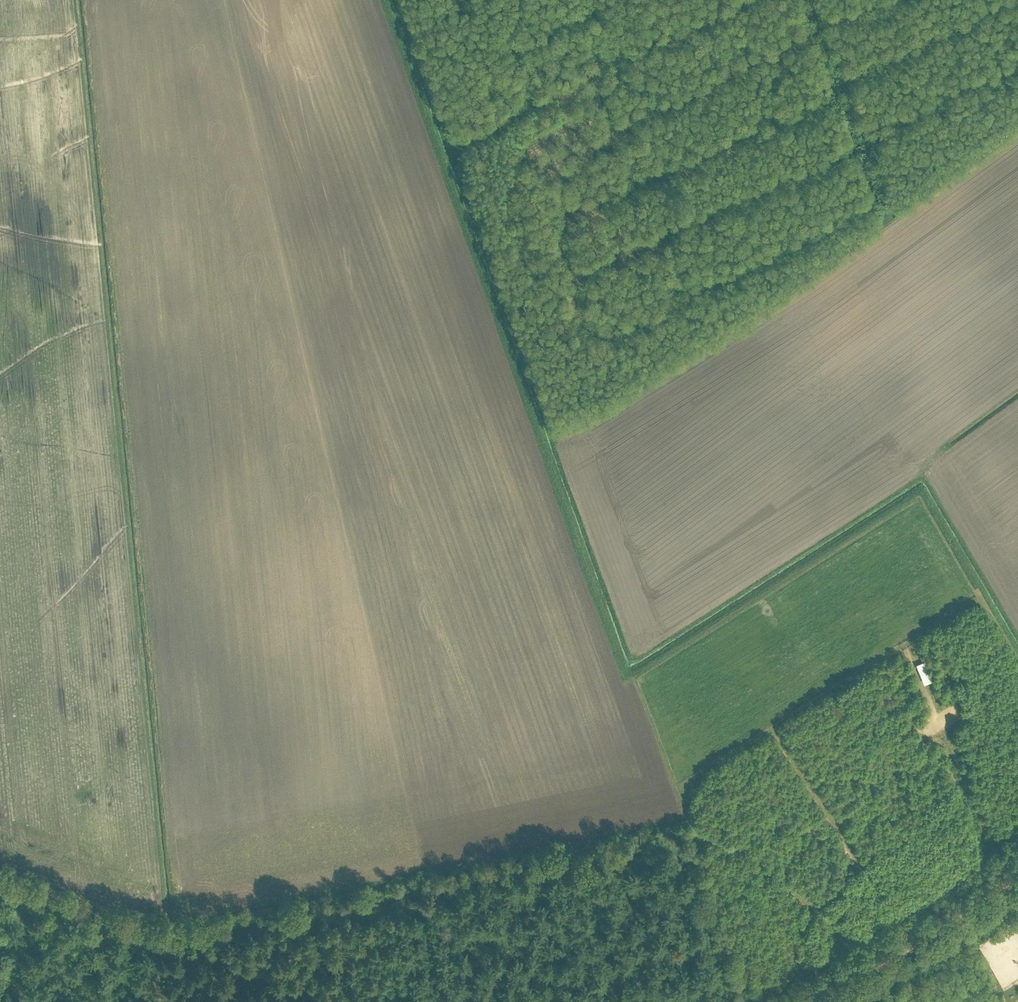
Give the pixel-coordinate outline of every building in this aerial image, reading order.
[(925,658),(914,663),(922,684),(933,679),(925,658)]
